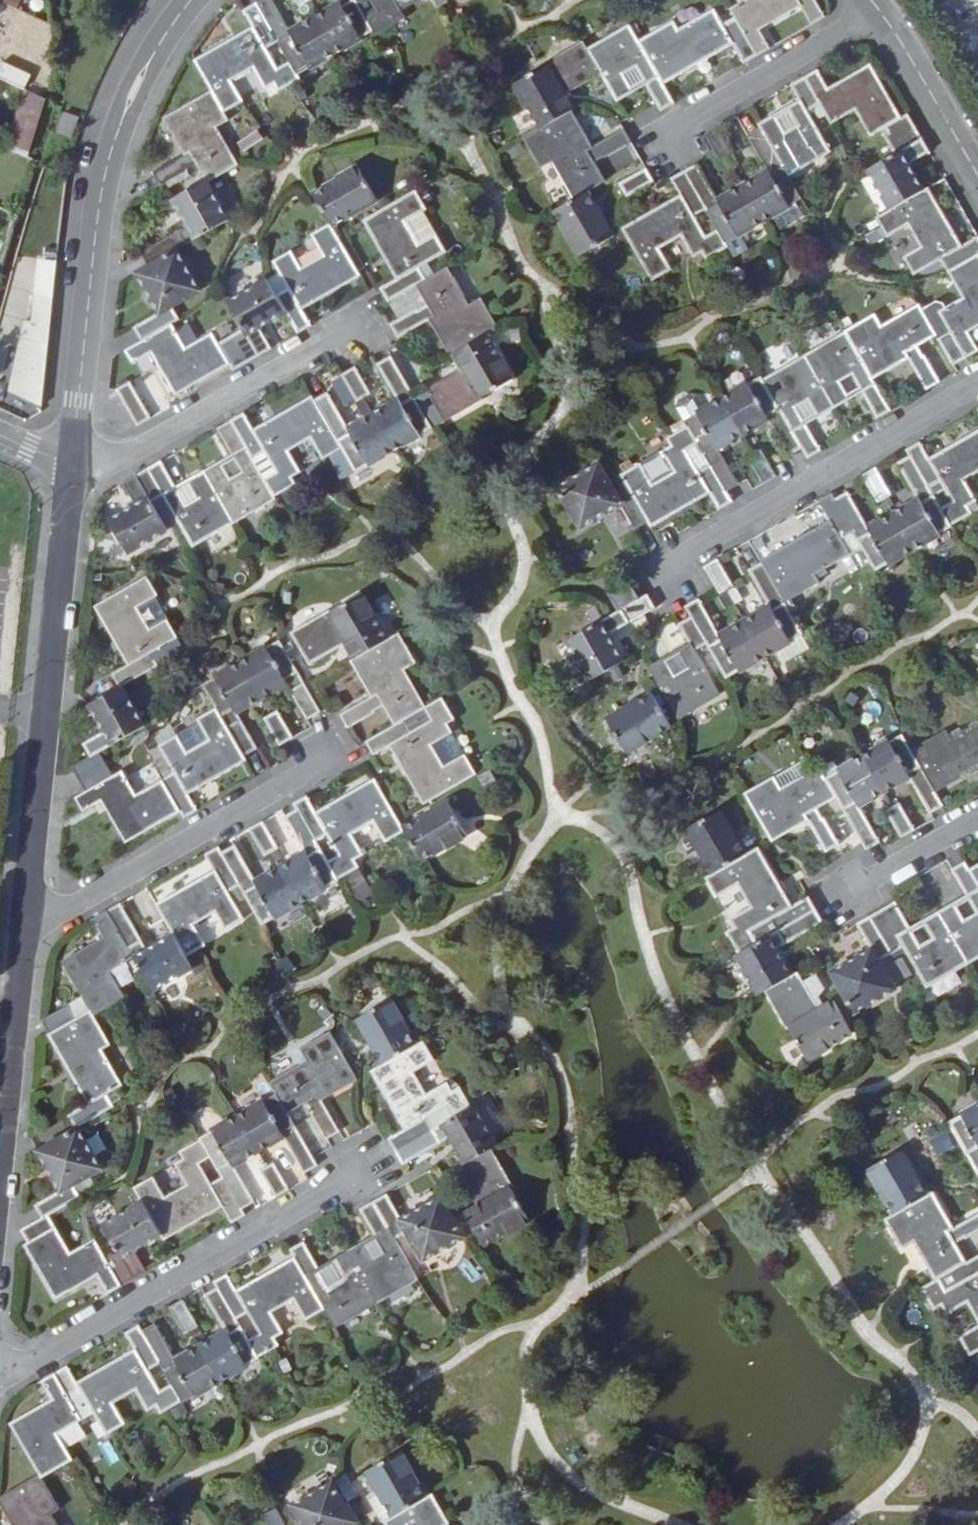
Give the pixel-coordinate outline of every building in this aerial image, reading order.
[(291,32),(273,0),(263,0),(243,11),(252,27),(195,60),(213,91),(226,114),(245,103),(234,81),(254,70),(267,91),(275,86),(279,93),(302,81),(309,69),(291,32)] [(355,0),(338,0),(340,4),(315,18),(291,32),(309,69),(374,33),(355,0)] [(374,33),(376,38),(398,24),(394,17),(403,11),(396,0),(355,0),(374,33)] [(733,10),(759,56),(773,48),(763,31),(803,8),(813,26),(828,18),(818,0),(750,0),(733,10)] [(679,30),(675,23),(641,42),(665,85),(735,46),(746,64),(759,56),(738,18),(725,25),(716,10),(679,30)] [(632,26),(589,50),(603,77),(617,103),(636,93),(627,76),(638,70),(663,113),(677,105),(665,85),(641,42),(632,26)] [(551,65),(516,84),(541,129),(576,113),(567,97),(603,77),(589,50),(583,41),(550,61),(551,65)] [(820,70),(806,77),(823,107),(833,126),(857,112),(872,138),(883,132),(896,154),(924,139),(911,115),(904,118),(872,64),(831,88),(820,70)] [(792,178),(834,153),(811,113),(823,107),(806,77),(792,85),(800,101),(788,108),(798,125),(787,131),(777,114),(759,124),(762,128),(749,135),(770,172),(791,208),(805,200),(792,178)] [(16,151),(28,156),(45,98),(26,90),(9,148),(16,151)] [(226,114),(213,91),(165,119),(185,155),(154,172),(162,186),(197,166),(206,181),(208,184),(239,166),(219,129),(230,121),(226,114)] [(526,139),(543,170),(554,164),(574,200),(591,192),(608,183),(597,164),(633,145),(624,131),(595,147),(576,113),(541,129),(526,139)] [(75,138),(82,119),(64,114),(58,132),(75,138)] [(890,210),(927,189),(913,164),(932,152),(924,139),(896,154),(868,170),(890,210)] [(726,140),(713,147),(717,153),(730,176),(734,173),(742,169),(726,140)] [(625,230),(655,282),(675,271),(662,250),(683,239),(695,259),(704,254),(708,262),(731,248),(729,245),(742,237),(720,200),(699,164),(672,179),(682,196),(625,230)] [(315,194),(333,224),(335,226),(378,201),(360,169),(315,194)] [(648,169),(620,185),(629,199),(656,183),(648,169)] [(770,172),(743,187),(765,224),(791,208),(770,172)] [(208,184),(206,181),(174,200),(189,225),(142,254),(150,268),(178,251),(230,222),(208,184)] [(742,237),(765,224),(743,187),(720,200),(742,237)] [(890,210),(878,217),(889,238),(910,226),(921,247),(905,256),(916,276),(943,261),(949,272),(977,255),(977,239),(964,246),(931,187),(927,189),(890,210)] [(417,288),(435,276),(429,265),(448,254),(437,235),(421,244),(409,223),(429,211),(418,192),(365,222),(398,281),(382,291),(390,304),(417,288)] [(574,200),(555,211),(583,258),(617,236),(591,192),(574,200)] [(289,290),(305,310),(363,277),(335,226),(333,224),(312,236),(324,256),(303,268),(294,252),(274,263),(289,290)] [(800,234),(779,250),(799,275),(820,259),(800,234)] [(750,250),(742,237),(729,245),(731,248),(736,258),(750,250)] [(143,342),(175,324),(182,320),(175,308),(202,291),(178,251),(150,268),(139,274),(162,314),(135,328),(143,342)] [(956,367),(977,354),(977,344),(971,332),(977,329),(977,255),(949,272),(965,299),(940,313),(951,332),(939,338),(956,367)] [(435,276),(417,288),(427,305),(392,326),(400,340),(430,322),(451,357),(456,354),(489,335),(500,329),(482,299),(470,305),(449,268),(435,276)] [(246,292),(263,327),(287,315),(298,334),(314,325),(311,321),(305,310),(289,290),(279,296),(269,280),(246,292)] [(220,343),(231,366),(234,371),(258,357),(274,348),(263,327),(246,292),(229,303),(244,329),(220,343)] [(920,304),(914,307),(883,325),(876,314),(859,324),(887,373),(909,360),(927,389),(942,380),(922,348),(939,338),(931,323),(926,313),(920,304)] [(175,324),(143,342),(127,352),(135,366),(153,356),(177,398),(231,366),(220,343),(214,333),(188,348),(175,324)] [(859,324),(819,348),(842,384),(854,377),(877,417),(892,409),(875,380),(887,373),(859,324)] [(489,335),(456,354),(464,369),(427,390),(446,424),(483,403),(481,399),(515,379),(489,335)] [(21,341),(11,390),(44,405),(49,347),(21,341)] [(842,384),(819,348),(777,371),(799,408),(809,401),(820,419),(852,400),(842,384)] [(374,414),(396,452),(434,429),(393,357),(380,364),(400,400),(374,414)] [(366,399),(373,395),(357,368),(343,375),(359,403),(366,399)] [(726,398),(746,436),(769,423),(791,457),(802,450),(808,460),(823,451),(799,408),(777,371),(765,378),(764,376),(726,398)] [(153,419),(132,382),(118,390),(139,427),(153,419)] [(396,452),(374,414),(350,429),(330,393),(316,400),(343,451),(357,474),(396,452)] [(343,451),(316,400),(314,396),(313,397),(256,430),(288,492),(298,486),(294,478),(303,473),(291,453),(312,441),(323,462),(343,451)] [(679,408),(686,421),(701,412),(694,400),(687,398),(681,402),(679,408)] [(746,436),(726,398),(701,412),(686,421),(688,428),(728,506),(734,502),(729,492),(741,485),(721,450),(746,436)] [(288,492),(256,430),(247,415),(219,430),(243,473),(232,479),(222,462),(204,472),(233,526),(276,501),(275,499),(288,492)] [(650,524),(653,528),(711,496),(719,510),(728,506),(688,428),(667,439),(671,446),(622,475),(628,485),(650,524)] [(930,458),(922,442),(907,450),(909,456),(951,526),(974,513),(970,506),(977,501),(977,499),(967,480),(977,474),(977,430),(930,458)] [(763,449),(749,457),(765,485),(779,477),(763,449)] [(894,513),(915,549),(951,526),(909,456),(899,462),(920,499),(894,513)] [(233,526),(204,472),(189,481),(199,498),(187,504),(163,463),(147,471),(170,506),(194,548),(233,526)] [(600,465),(559,487),(584,528),(622,506),(637,531),(650,524),(628,485),(616,492),(600,465)] [(878,468),(864,475),(879,502),(885,498),(893,494),(878,468)] [(170,506),(147,471),(125,484),(137,506),(111,521),(130,554),(169,531),(159,513),(170,506)] [(877,571),(915,549),(894,513),(870,527),(850,492),(836,500),(854,532),(877,571)] [(854,532),(836,500),(833,494),(820,502),(831,520),(761,562),(762,565),(787,604),(822,583),(817,575),(852,554),(843,539),(854,532)] [(721,559),(707,568),(720,589),(722,594),(729,590),(736,586),(721,559)] [(747,621),(768,657),(777,652),(784,664),(811,649),(804,636),(805,635),(787,604),(762,565),(750,571),(771,607),(747,621)] [(160,596),(148,577),(96,607),(129,665),(112,675),(120,688),(123,686),(124,688),(161,667),(152,655),(179,639),(168,620),(151,630),(139,609),(160,596)] [(645,616),(657,609),(649,595),(641,599),(631,581),(610,593),(620,611),(570,640),(593,679),(625,661),(611,636),(645,616)] [(357,658),(389,640),(363,595),(332,613),(331,611),(292,633),(310,664),(348,643),(357,658)] [(768,657),(747,621),(721,635),(700,600),(687,608),(693,617),(708,642),(729,679),(768,657)] [(708,642),(693,617),(681,624),(691,643),(695,650),(708,642)] [(389,640),(357,658),(351,661),(372,698),(341,716),(348,728),(386,707),(396,724),(428,707),(406,669),(417,663),(400,633),(389,640)] [(241,662),(263,700),(287,685),(308,721),(322,712),(280,640),(241,662)] [(695,650),(691,643),(678,650),(686,665),(676,671),(667,656),(650,666),(681,720),(722,696),(695,650)] [(263,700),(241,662),(203,685),(216,707),(245,757),(259,749),(239,714),(263,700)] [(91,755),(101,753),(146,727),(124,688),(123,686),(120,688),(91,705),(106,731),(84,744),(91,755)] [(653,694),(608,720),(628,754),(672,726),(653,694)] [(428,707),(396,724),(366,742),(375,756),(391,747),(426,804),(478,775),(466,754),(445,765),(433,745),(454,733),(449,724),(456,720),(443,698),(428,707)] [(245,757),(216,707),(198,719),(199,722),(210,740),(189,752),(178,735),(159,746),(175,773),(190,796),(248,761),(245,757)] [(280,709),(271,714),(266,718),(281,745),(296,737),(280,709)] [(210,740),(199,722),(182,732),(181,729),(177,732),(178,735),(189,752),(210,740)] [(939,792),(977,770),(977,723),(952,737),(947,729),(913,749),(939,792)] [(864,756),(885,792),(911,777),(932,813),(946,805),(939,792),(913,749),(904,733),(864,756)] [(101,753),(91,755),(72,767),(86,792),(115,775),(101,753)] [(885,792),(864,756),(827,777),(838,798),(864,843),(868,850),(883,842),(862,806),(885,792)] [(789,784),(810,822),(827,852),(841,844),(820,808),(838,798),(827,777),(821,766),(789,784)] [(115,775),(86,792),(76,798),(85,813),(103,803),(127,844),(182,813),(185,817),(198,810),(190,796),(175,773),(138,794),(124,770),(115,775)] [(491,770),(479,777),(486,790),(498,782),(491,770)] [(810,822),(789,784),(783,787),(777,776),(746,793),(775,842),(810,822)] [(318,812),(355,860),(365,854),(354,835),(375,823),(387,843),(407,832),(405,829),(376,779),(318,812)] [(355,860),(318,812),(311,800),(308,796),(293,804),(297,810),(285,817),(306,853),(281,867),(305,902),(339,882),(339,881),(360,869),(355,860)] [(423,859),(468,835),(449,803),(405,829),(407,832),(423,859)] [(901,803),(894,806),(887,810),(903,839),(917,831),(901,803)] [(714,873),(747,854),(721,809),(688,827),(714,873)] [(266,858),(273,854),(281,849),(264,821),(250,829),(266,858)] [(242,889),(223,853),(219,846),(206,855),(215,870),(157,904),(175,936),(188,957),(208,946),(196,925),(217,914),(226,930),(245,919),(232,895),(242,889)] [(305,902),(281,867),(256,882),(236,846),(223,853),(242,889),(264,927),(305,902)] [(740,952),(817,909),(809,895),(794,904),(760,846),(747,854),(714,873),(707,878),(718,897),(739,886),(750,907),(730,919),(734,927),(727,931),(740,952)] [(970,868),(965,860),(951,868),(977,912),(966,918),(956,902),(939,911),(970,965),(977,961),(977,882),(970,868)] [(970,868),(977,882),(977,864),(970,868)] [(372,894),(359,871),(345,879),(358,902),(372,894)] [(970,965),(939,911),(923,920),(933,937),(921,944),(897,901),(857,923),(872,949),(881,962),(905,949),(929,989),(970,965)] [(188,957),(175,936),(148,951),(121,903),(105,912),(135,958),(155,992),(194,969),(188,957)] [(767,991),(794,975),(778,949),(824,922),(817,909),(740,952),(736,954),(760,995),(767,991)] [(135,958),(105,912),(93,919),(104,938),(63,961),(83,997),(96,1017),(127,998),(112,972),(135,958)] [(881,962),(872,949),(833,972),(857,1012),(897,989),(881,962)] [(789,1025),(821,1008),(799,972),(794,975),(767,991),(787,1025),(789,1025)] [(96,1017),(83,997),(67,1006),(42,1020),(88,1104),(68,1116),(76,1129),(82,1127),(116,1107),(109,1095),(125,1086),(105,1050),(112,1046),(96,1017)] [(821,1008),(789,1025),(809,1059),(854,1032),(835,1000),(821,1008)] [(384,1065),(418,1045),(393,1002),(359,1021),(384,1065)] [(277,1093),(290,1115),(308,1105),(328,1140),(341,1132),(324,1101),(360,1080),(331,1032),(301,1049),(307,1061),(271,1083),(277,1093)] [(418,1045),(384,1065),(372,1072),(406,1130),(390,1139),(398,1153),(473,1108),(461,1086),(454,1090),(450,1083),(428,1094),(416,1073),(435,1062),(424,1042),(418,1045)] [(199,1140),(243,1211),(257,1202),(236,1166),(260,1152),(285,1138),(305,1175),(319,1166),(315,1159),(290,1115),(277,1093),(199,1140)] [(473,1108),(398,1153),(405,1165),(451,1139),(465,1164),(459,1168),(480,1205),(511,1186),(513,1185),(493,1150),(500,1146),(478,1105),(473,1108)] [(950,1122),(977,1172),(977,1106),(950,1122)] [(82,1127),(76,1129),(36,1153),(59,1193),(35,1206),(42,1219),(51,1217),(83,1198),(76,1186),(106,1168),(82,1127)] [(143,1203),(162,1236),(165,1241),(224,1208),(233,1223),(245,1216),(243,1211),(199,1140),(180,1151),(185,1159),(176,1164),(188,1184),(167,1196),(154,1176),(134,1188),(143,1203)] [(895,1213),(930,1194),(904,1149),(870,1168),(895,1213)] [(274,1162),(268,1166),(261,1170),(277,1197),(290,1190),(274,1162)] [(511,1186),(480,1205),(466,1214),(486,1247),(531,1219),(511,1186)] [(969,1261),(959,1243),(977,1232),(977,1214),(956,1227),(935,1191),(930,1194),(895,1213),(886,1219),(904,1248),(914,1242),(935,1280),(969,1261)] [(374,1202),(396,1240),(409,1233),(425,1260),(465,1237),(442,1196),(403,1219),(388,1194),(374,1202)] [(396,1240),(374,1202),(361,1210),(375,1235),(347,1252),(378,1305),(420,1280),(396,1240)] [(108,1258),(121,1288),(149,1271),(137,1250),(162,1236),(143,1203),(104,1226),(119,1252),(108,1258)] [(51,1217),(42,1219),(24,1230),(31,1243),(26,1246),(58,1300),(99,1277),(109,1295),(121,1288),(108,1258),(97,1239),(73,1253),(51,1217)] [(378,1305),(347,1252),(321,1267),(306,1242),(292,1250),(295,1257),(327,1311),(337,1328),(378,1305)] [(935,1280),(923,1287),(936,1311),(943,1307),(948,1315),(969,1303),(977,1319),(977,1256),(969,1261),(935,1280)] [(327,1311),(295,1257),(239,1290),(229,1274),(215,1282),(219,1289),(207,1296),(227,1332),(202,1347),(222,1382),(262,1359),(261,1358),(281,1346),(277,1338),(286,1333),(274,1313),(295,1300),(308,1322),(327,1311)] [(187,1335),(193,1332),(201,1327),(184,1299),(170,1308),(187,1335)] [(222,1382),(202,1347),(178,1361),(157,1324),(144,1332),(182,1402),(184,1404),(222,1382)] [(959,1335),(971,1356),(977,1352),(977,1324),(959,1335)] [(182,1402),(144,1332),(140,1325),(126,1334),(136,1350),(79,1383),(69,1367),(53,1376),(78,1425),(95,1415),(99,1422),(107,1436),(128,1424),(117,1404),(137,1392),(149,1413),(158,1407),(162,1414),(182,1402)] [(78,1425),(53,1376),(43,1382),(52,1399),(13,1423),(40,1474),(44,1479),(73,1461),(60,1436),(78,1425)] [(107,1436),(99,1422),(93,1426),(100,1440),(107,1436)] [(393,1516),(426,1497),(401,1454),(368,1472),(393,1516)] [(40,1474),(0,1499),(0,1502),(13,1524),(60,1524),(54,1514),(61,1510),(44,1479),(40,1474)] [(357,1523),(334,1483),(292,1507),(303,1524),(353,1524),(357,1523)] [(393,1516),(384,1521),(386,1524),(449,1524),(450,1524),(433,1494),(426,1497),(393,1516)]
